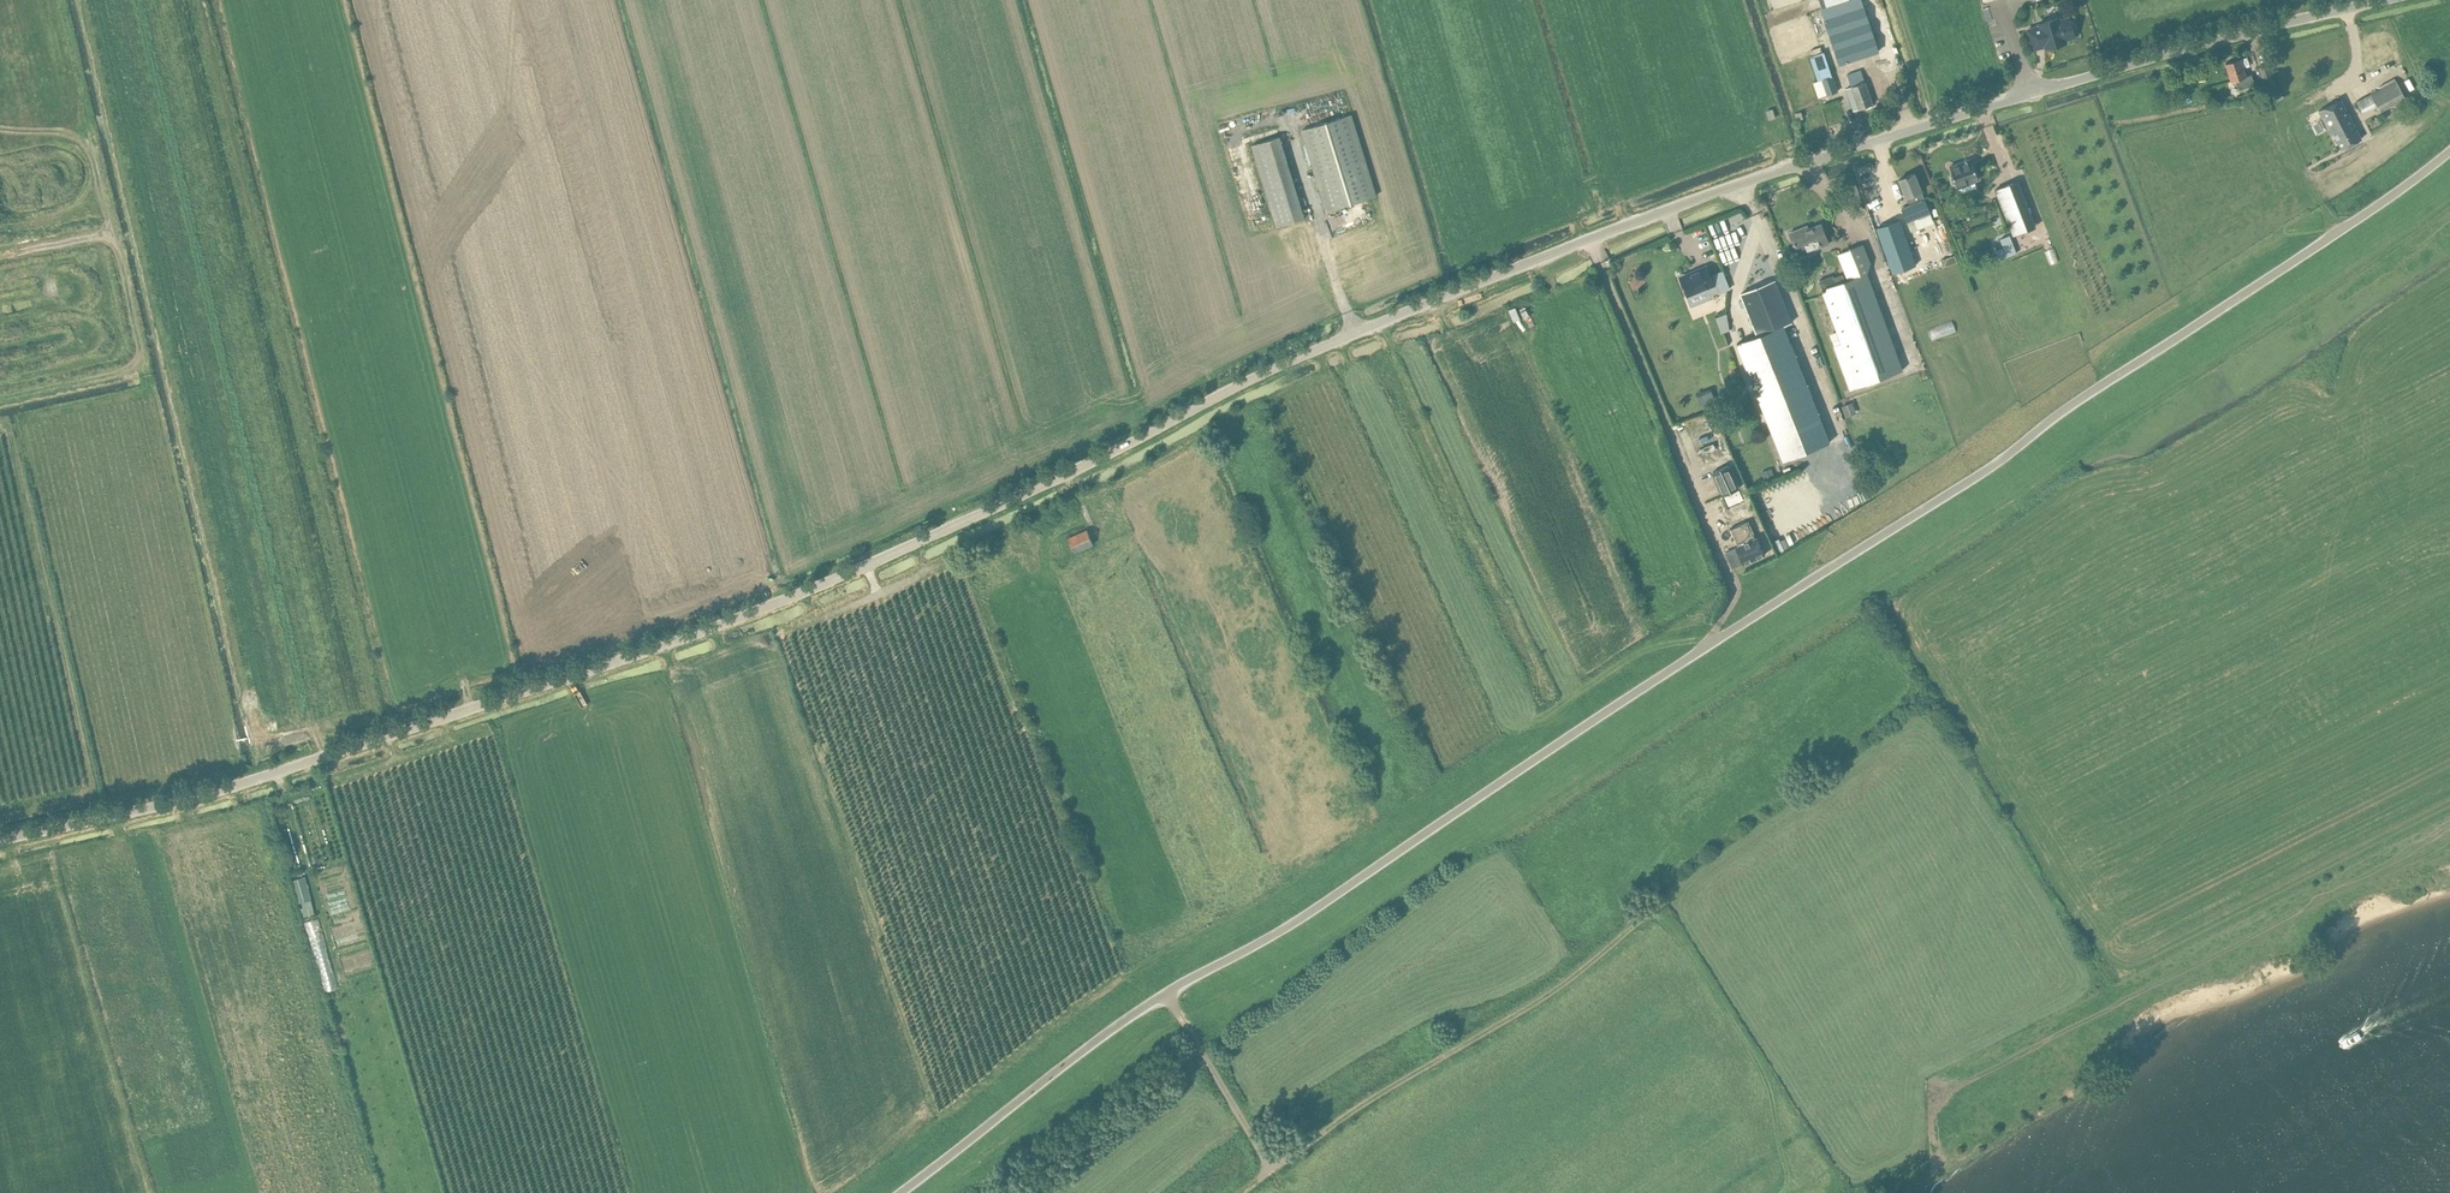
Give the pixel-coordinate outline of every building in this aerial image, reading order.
[(1824,19),(1840,64),(1879,51),(1862,0),(1847,0),(1821,9),(1824,19)] [(2075,36),(2070,18),(2069,16),(2059,19),(2059,17),(2038,23),(2039,25),(2027,29),(2033,49),(2045,45),(2046,48),(2047,47),(2046,45),(2053,43),(2053,41),(2058,39),(2059,44),(2066,42),(2065,39),(2075,36)] [(1819,98),(1837,91),(1823,51),(1810,56),(1819,81),(1813,83),(1819,98)] [(2249,84),(2246,77),(2240,58),(2225,63),(2231,82),(2237,80),(2240,87),(2249,84)] [(1872,104),(1865,81),(1861,69),(1847,74),(1851,87),(1846,89),(1849,97),(1854,95),(1859,109),(1872,104)] [(2405,97),(2396,80),(2357,102),(2362,112),(2376,105),(2380,111),(2405,97)] [(2342,149),(2361,139),(2340,99),(2319,110),(2331,135),(2334,134),(2342,149)] [(1801,111),(1795,113),(1796,120),(1803,118),(1801,111)] [(1301,130),(1326,211),(1376,195),(1352,114),(1301,130)] [(1251,145),(1276,226),(1305,217),(1280,136),(1251,145)] [(1958,188),(1979,180),(1971,158),(1949,165),(1953,175),(1949,177),(1952,185),(1956,184),(1958,188)] [(1899,179),(1909,204),(1907,205),(1910,214),(1929,207),(1926,197),(1924,198),(1921,190),(1914,173),(1899,179)] [(2013,235),(2035,227),(2017,181),(1995,189),(2013,235)] [(1911,257),(1896,216),(1875,224),(1891,265),(1911,257)] [(1790,232),(1799,254),(1828,242),(1821,224),(1803,231),(1802,228),(1790,232)] [(2017,253),(2010,235),(2001,238),(2004,248),(1995,251),(1999,260),(2017,253)] [(1818,281),(1821,289),(1839,338),(1832,340),(1834,345),(1833,345),(1849,389),(1903,370),(1867,273),(1870,262),(1863,244),(1837,254),(1847,279),(1845,280),(1842,274),(1834,277),(1833,275),(1818,281)] [(1706,266),(1698,270),(1698,272),(1680,279),(1683,286),(1681,286),(1683,289),(1684,288),(1687,297),(1714,286),(1706,266)] [(1720,293),(1730,289),(1723,270),(1713,275),(1720,293)] [(1792,323),(1780,293),(1776,282),(1741,295),(1758,336),(1738,344),(1783,460),(1829,442),(1784,327),(1792,323)] [(1507,308),(1513,323),(1527,317),(1521,302),(1507,308)] [(1720,332),(1730,329),(1725,313),(1715,315),(1720,332)] [(1927,329),(1932,341),(1956,330),(1951,319),(1927,329)] [(1901,364),(1918,358),(1907,327),(1900,329),(1903,337),(1902,337),(1904,345),(1895,348),(1901,364)] [(1709,385),(1714,382),(1708,372),(1703,375),(1709,385)] [(1703,375),(1691,380),(1695,393),(1708,388),(1703,375)] [(1853,414),(1849,403),(1842,406),(1846,417),(1853,414)] [(1723,495),(1738,488),(1728,464),(1712,471),(1723,495)] [(1775,477),(1772,468),(1762,472),(1765,481),(1775,477)] [(1743,564),(1765,554),(1757,537),(1755,538),(1753,533),(1754,533),(1748,520),(1730,528),(1738,546),(1736,547),(1743,564)] [(1068,536),(1076,552),(1094,544),(1087,527),(1068,536)] [(295,878),(301,901),(310,898),(304,875),(295,878)] [(306,921),(323,990),(337,987),(319,918),(306,921)] [(62,1056),(61,1057),(61,1059),(61,1060),(62,1061),(63,1062),(64,1063),(65,1063),(66,1064),(67,1064),(68,1064),(70,1063),(71,1062),(71,1061),(72,1060),(72,1059),(72,1058),(72,1056),(71,1055),(70,1054),(69,1054),(68,1053),(67,1053),(66,1053),(64,1053),(63,1054),(62,1055),(62,1056)]
